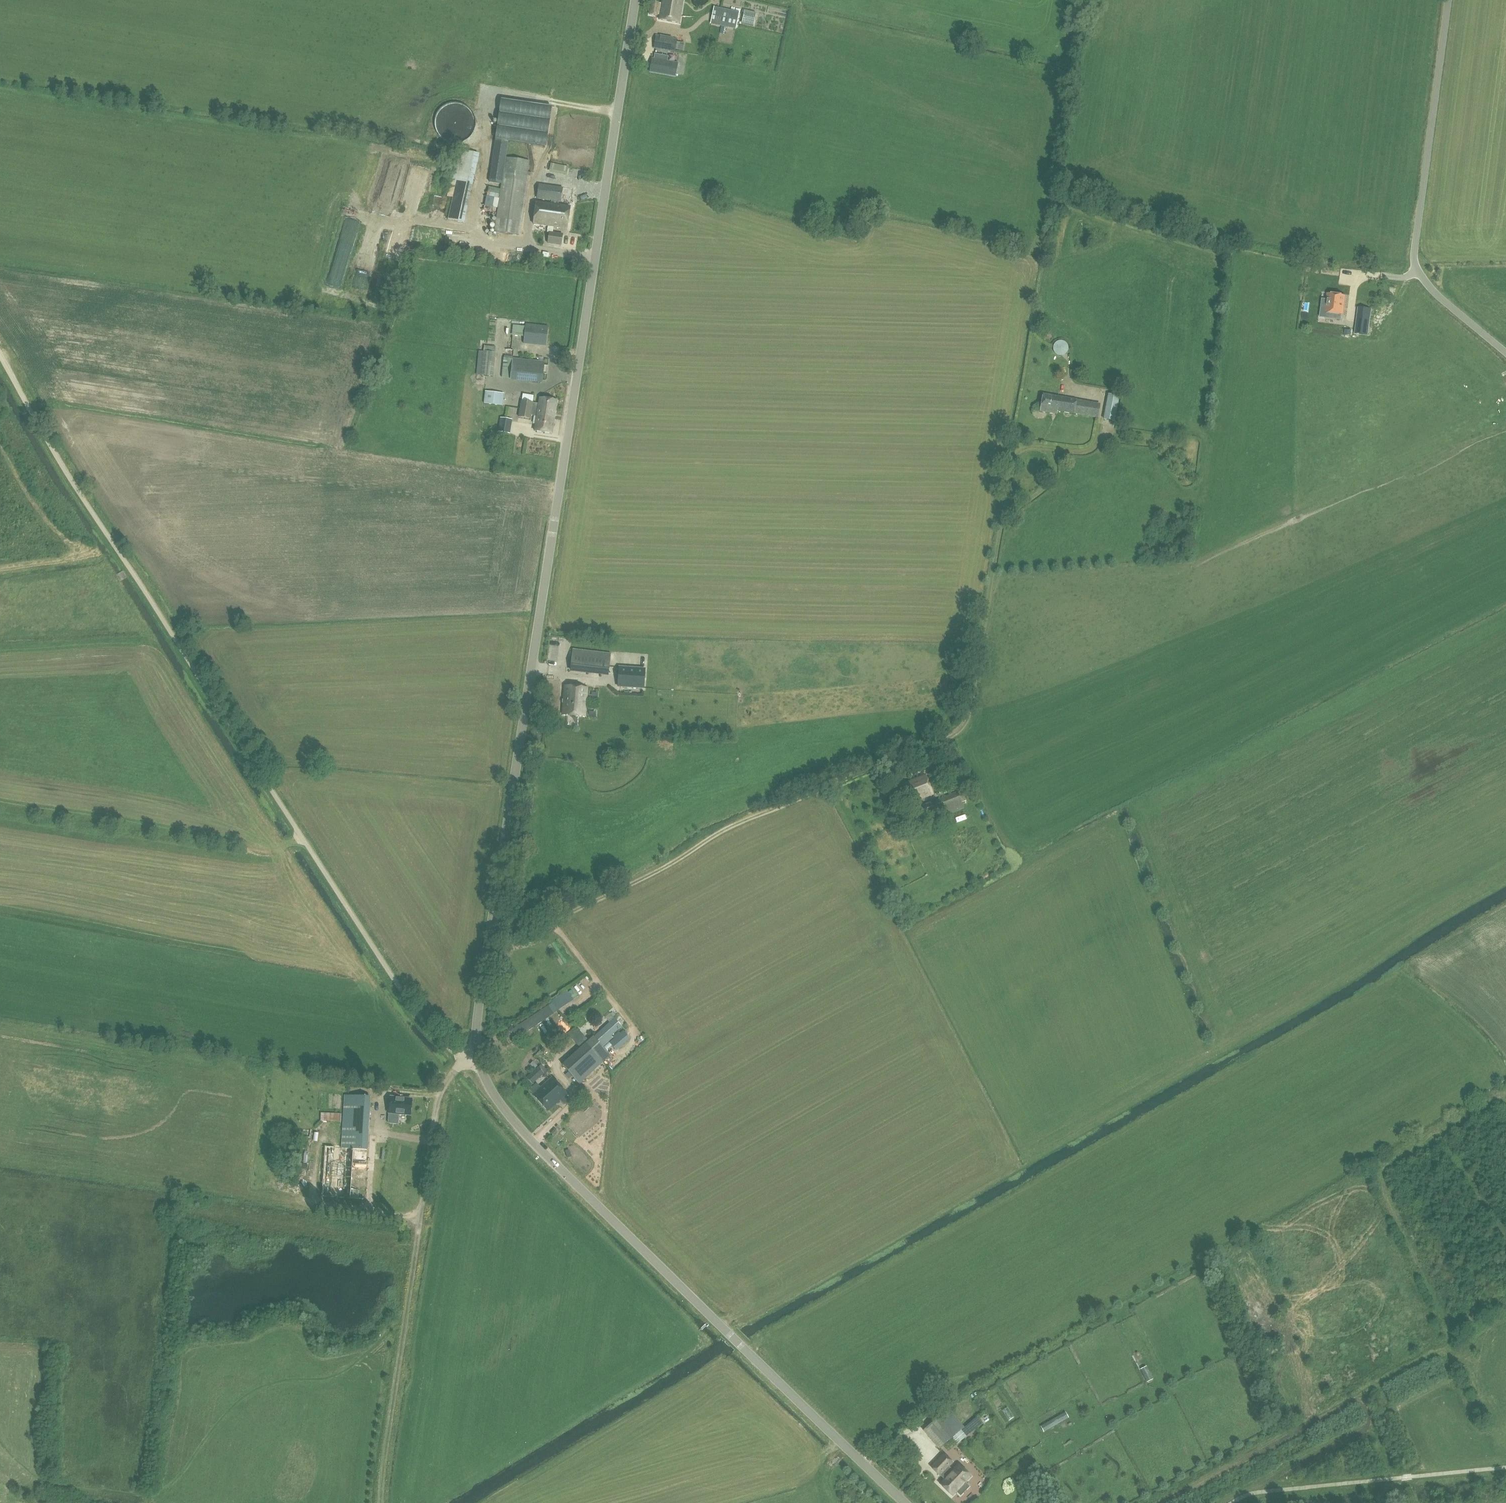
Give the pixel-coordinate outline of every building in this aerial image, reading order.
[(662,4),(660,3),(653,2),(650,14),(658,15),(659,11),(660,11),(659,20),(679,23),(683,0),(662,0),(662,4)] [(711,24),(735,28),(738,12),(714,8),(711,24)] [(654,43),(653,49),(674,52),(676,39),(656,36),(654,43)] [(655,54),(654,58),(652,58),(652,59),(649,72),(676,77),(678,63),(667,61),(668,57),(655,54)] [(518,235),(527,174),(529,161),(505,158),(507,142),(545,147),(551,108),(499,100),(490,167),(503,169),(503,171),(494,231),(518,235)] [(447,219),(464,223),(479,154),(456,150),(446,197),(451,199),(447,219)] [(551,201),(551,205),(558,206),(558,202),(561,202),(563,187),(538,184),(536,199),(551,201)] [(548,227),(547,232),(550,232),(548,244),(561,246),(563,234),(554,233),(553,232),(553,227),(555,228),(567,229),(570,208),(558,206),(551,205),(537,202),(534,224),(548,227)] [(1328,294),(1325,313),(1342,315),(1345,296),(1328,294)] [(1368,335),(1369,322),(1357,320),(1355,333),(1368,335)] [(523,343),(546,346),(548,326),(525,323),(523,343)] [(1052,347),(1052,348),(1052,349),(1053,350),(1053,351),(1053,352),(1054,353),(1055,354),(1056,354),(1057,355),(1058,355),(1059,355),(1060,356),(1061,355),(1062,355),(1063,355),(1064,354),(1065,354),(1066,353),(1066,352),(1067,351),(1067,350),(1068,349),(1068,348),(1068,347),(1067,346),(1067,345),(1066,344),(1066,343),(1065,342),(1064,341),(1063,341),(1062,340),(1061,340),(1060,340),(1059,340),(1058,340),(1057,341),(1056,341),(1055,342),(1054,343),(1053,344),(1053,345),(1053,346),(1052,347)] [(484,351),(481,375),(493,376),(496,352),(484,351)] [(512,358),(510,379),(543,383),(545,362),(512,358)] [(504,393),(485,391),(484,404),(502,406),(504,393)] [(1053,410),(1077,414),(1097,417),(1100,404),(1076,399),(1043,394),(1040,411),(1053,413),(1053,410)] [(1116,421),(1121,396),(1108,394),(1104,419),(1116,421)] [(539,405),(537,416),(534,431),(552,433),(557,400),(540,398),(539,405)] [(537,416),(539,405),(533,404),(533,402),(521,400),(518,417),(531,419),(531,415),(537,416)] [(500,417),(498,431),(510,433),(513,419),(500,417)] [(618,686),(642,688),(644,668),(619,666),(618,686)] [(585,716),(587,688),(565,686),(563,714),(585,716)] [(910,803),(914,801),(916,808),(918,816),(944,807),(947,815),(963,809),(957,792),(921,806),(919,799),(932,794),(925,775),(903,784),(910,803)] [(556,1012),(570,1002),(564,994),(511,1029),(518,1038),(556,1013),(556,1012)] [(576,1018),(583,1025),(587,1022),(580,1014),(576,1018)] [(611,1022),(593,1036),(602,1047),(614,1037),(611,1035),(622,1026),(615,1018),(611,1022)] [(562,1065),(579,1083),(610,1056),(602,1047),(593,1036),(589,1041),(578,1028),(569,1036),(580,1048),(562,1065)] [(616,1050),(630,1038),(623,1030),(610,1042),(616,1050)] [(544,1075),(538,1068),(527,1078),(533,1085),(544,1075)] [(552,1077),(540,1088),(536,1083),(529,1090),(533,1094),(547,1111),(567,1093),(552,1077)] [(371,1097),(345,1095),(342,1147),(325,1146),(321,1197),(365,1200),(368,1150),(371,1097)] [(411,1100),(391,1098),(388,1123),(398,1124),(399,1113),(410,1115),(411,1100)] [(1140,1369),(1145,1377),(1151,1374),(1146,1365),(1140,1369)] [(1059,1415),(1040,1426),(1044,1431),(1062,1421),(1059,1415)] [(939,1416),(923,1430),(939,1449),(955,1435),(939,1416)] [(940,1484),(952,1495),(956,1491),(960,1495),(969,1486),(965,1482),(970,1476),(958,1464),(953,1470),(948,1466),(952,1462),(943,1454),(931,1467),(940,1475),(944,1479),(940,1484)]
